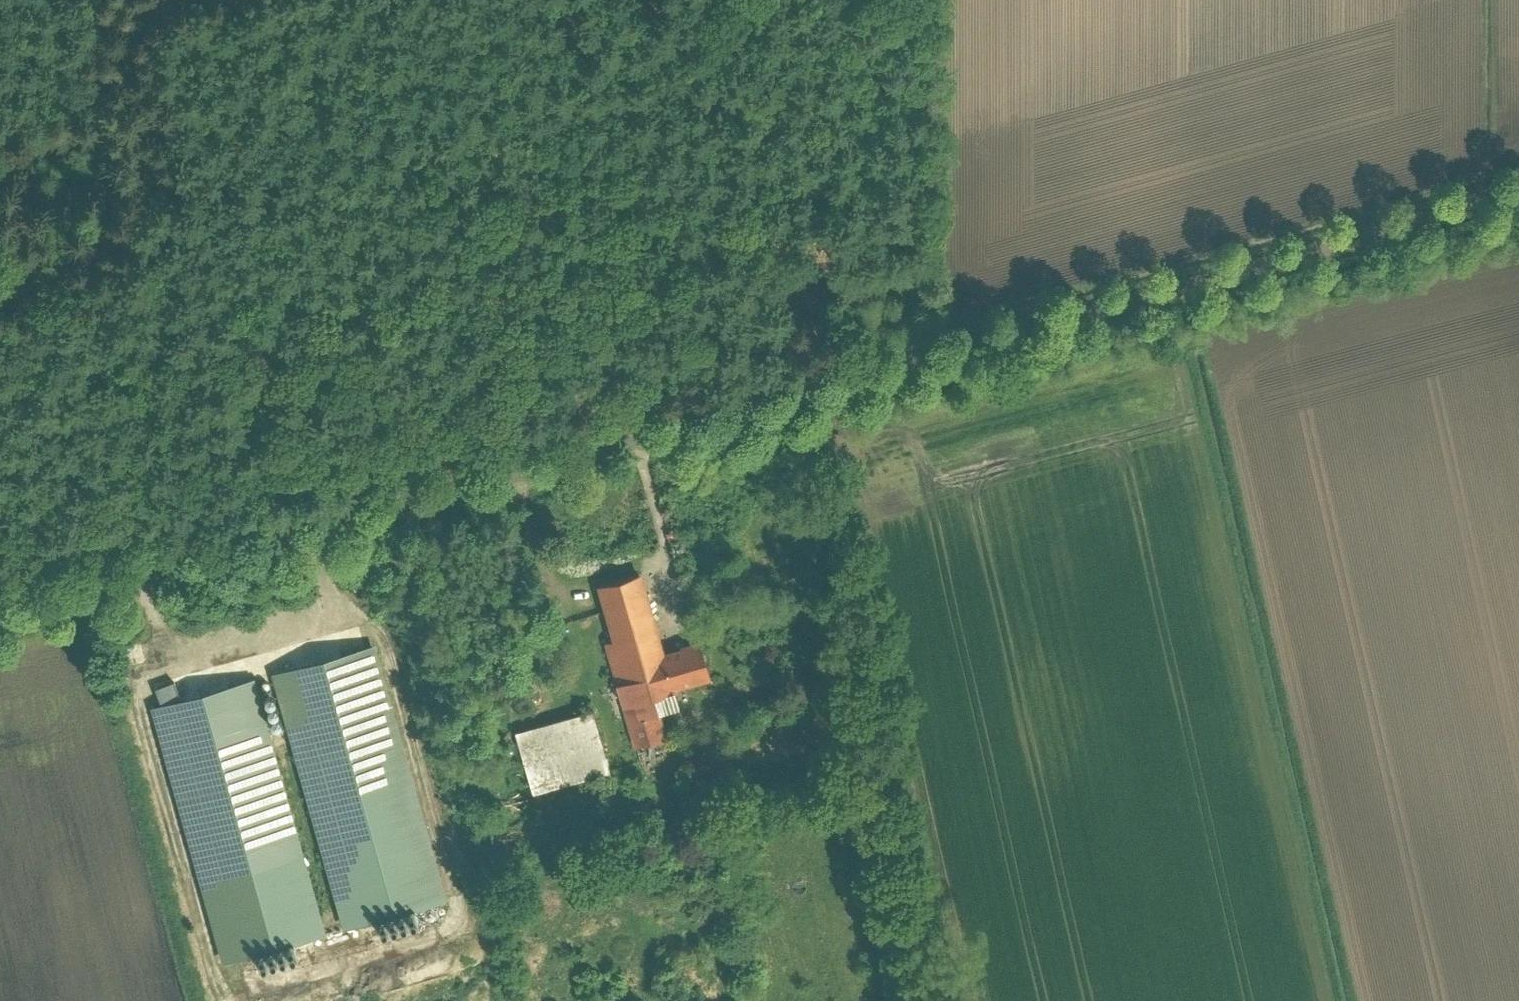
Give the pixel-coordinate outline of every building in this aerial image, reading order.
[(648,566),(598,578),(639,747),(674,738),(661,685),(719,671),(710,631),(666,642),(648,566)] [(254,678),(150,707),(224,972),(450,910),(375,643),(280,669),(347,910),(320,917),(254,678)] [(596,707),(519,729),(536,787),(613,764),(596,707)]
